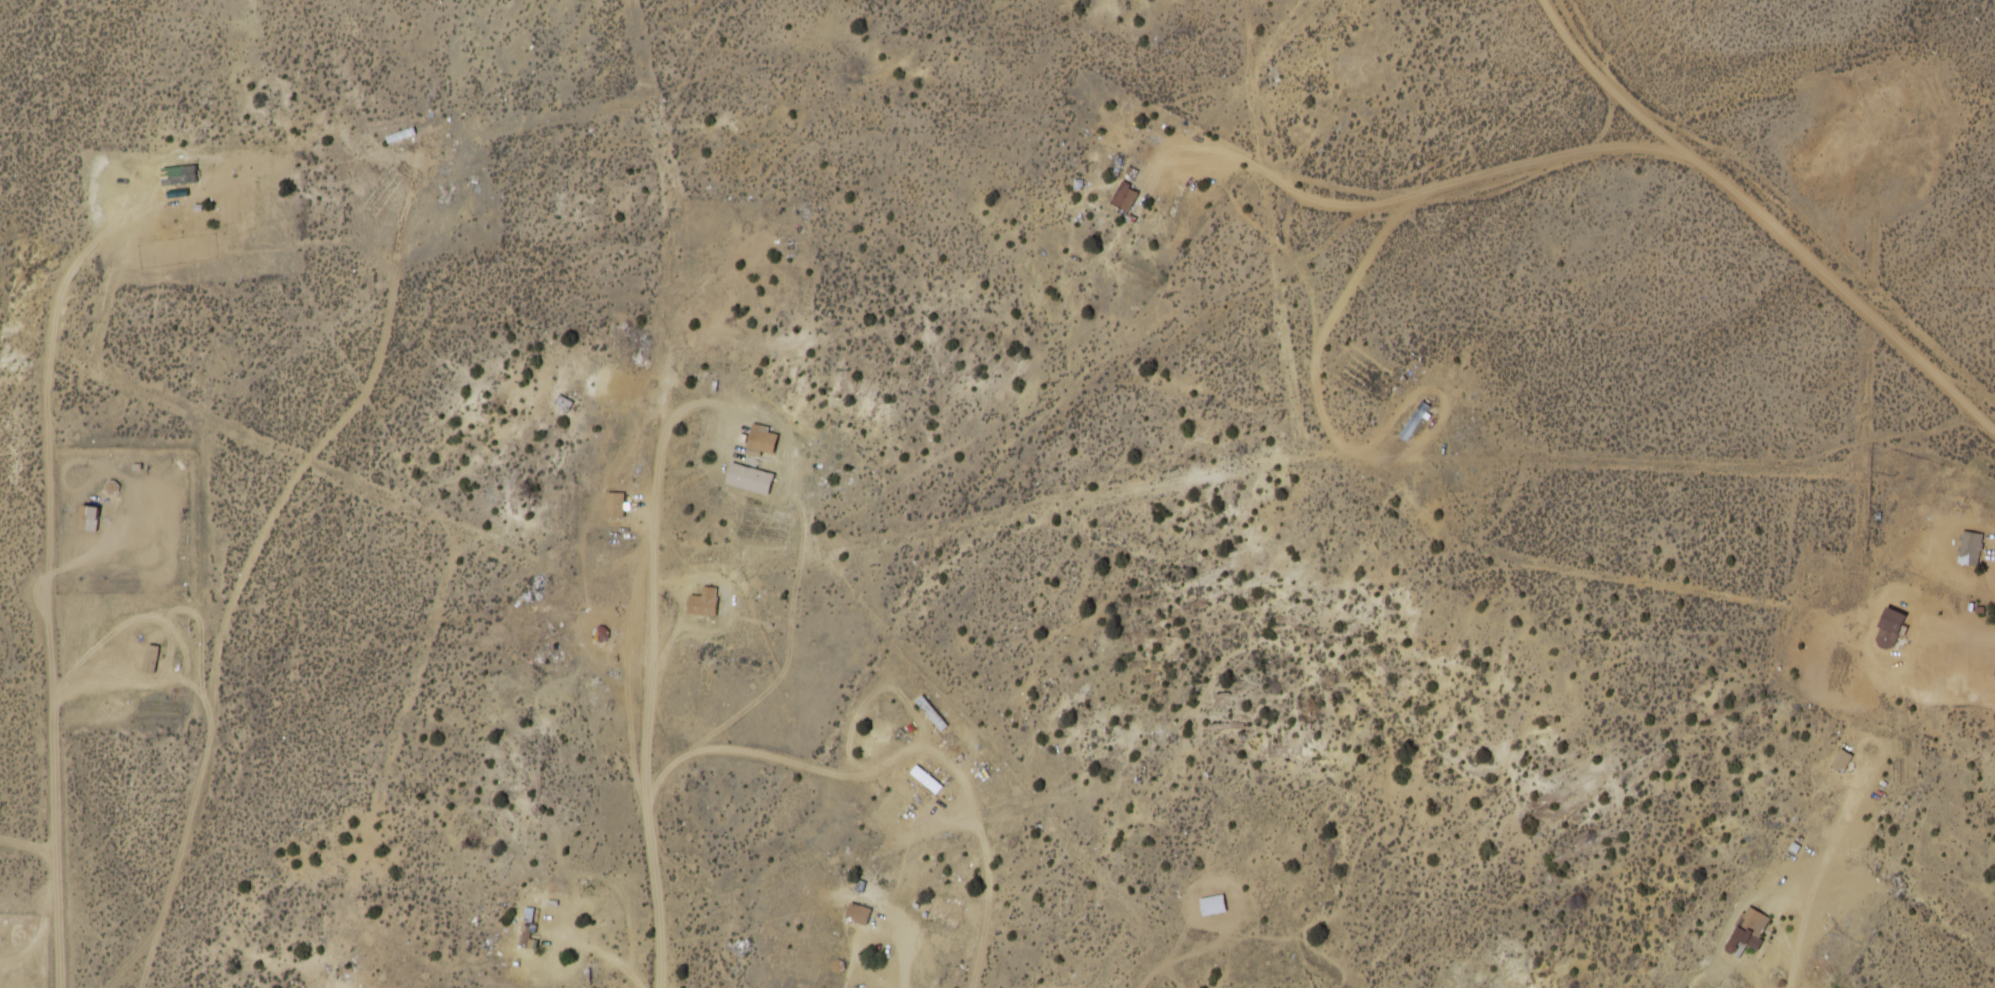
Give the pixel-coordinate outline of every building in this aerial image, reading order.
[(1111,203),(1126,213),(1138,196),(1122,185),(1111,203)] [(1399,436),(1406,441),(1429,409),(1422,404),(1399,436)] [(743,450),(759,459),(763,451),(770,455),(780,437),(758,424),(743,450)] [(77,531),(95,532),(96,507),(78,507),(77,531)] [(1978,567),(1982,534),(1960,532),(1956,565),(1978,567)] [(716,616),(716,588),(702,588),(702,596),(688,596),(688,616),(716,616)] [(865,926),(870,909),(849,902),(844,919),(865,926)] [(1728,933),(1754,951),(1763,939),(1758,935),(1769,920),(1748,905),(1728,933)] [(518,945),(526,947),(533,918),(525,916),(518,945)]
